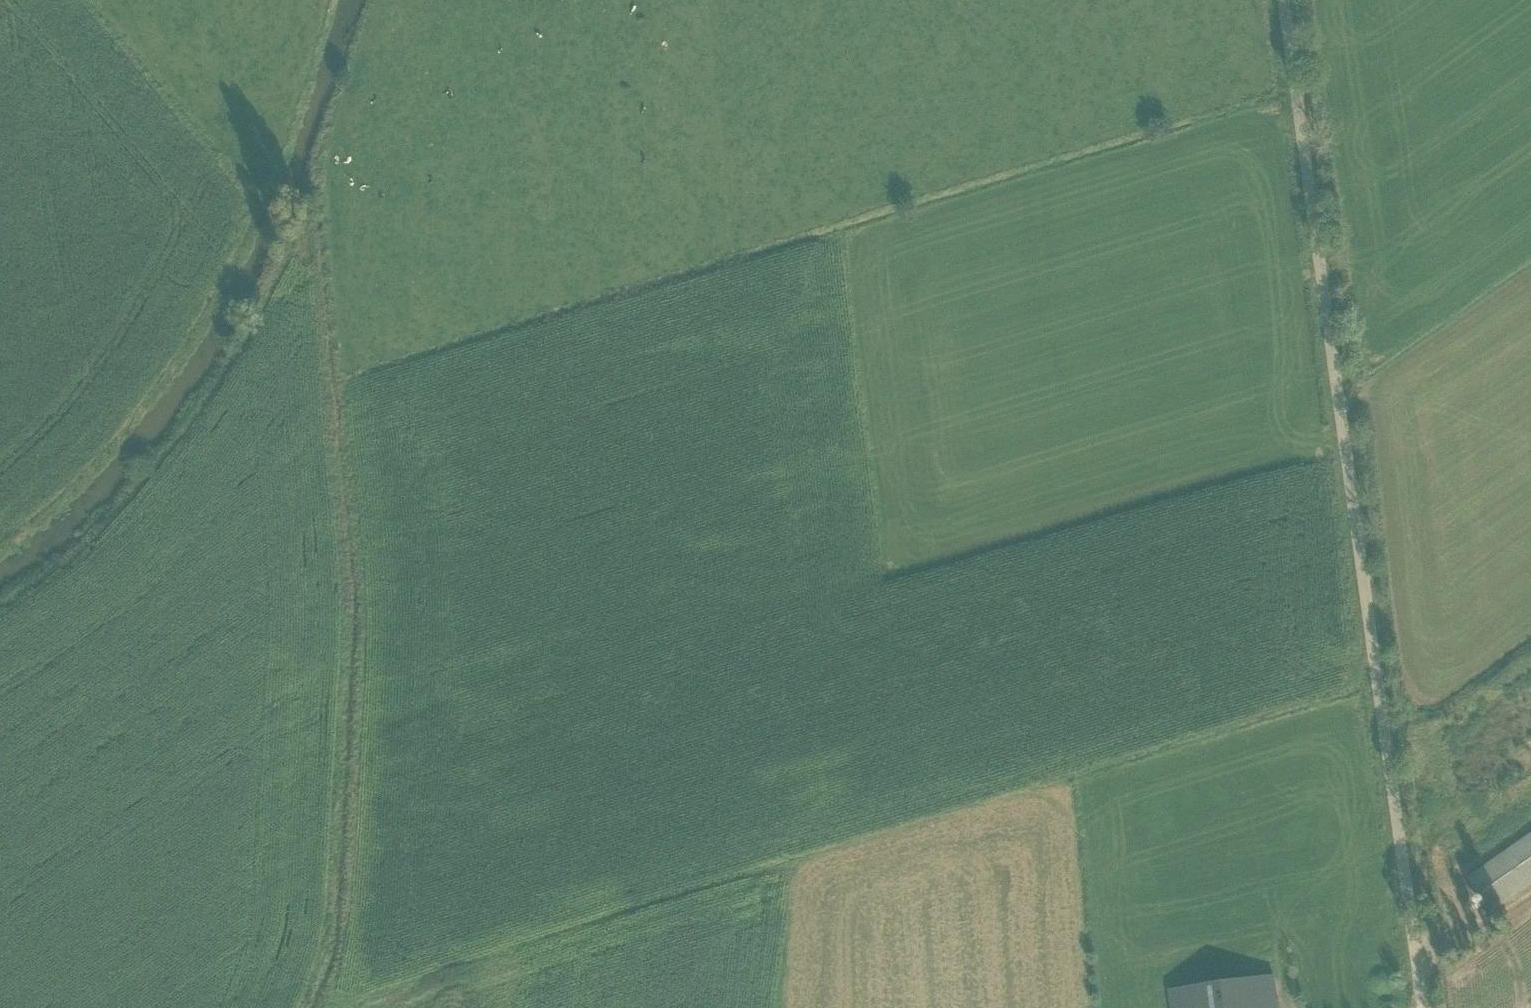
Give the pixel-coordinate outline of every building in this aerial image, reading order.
[(1484,860),(1496,914),(1499,920),(1509,918),(1530,904),(1530,831),(1484,860)] [(1272,974),(1166,989),(1169,1007),(1277,1007),(1272,974)]
